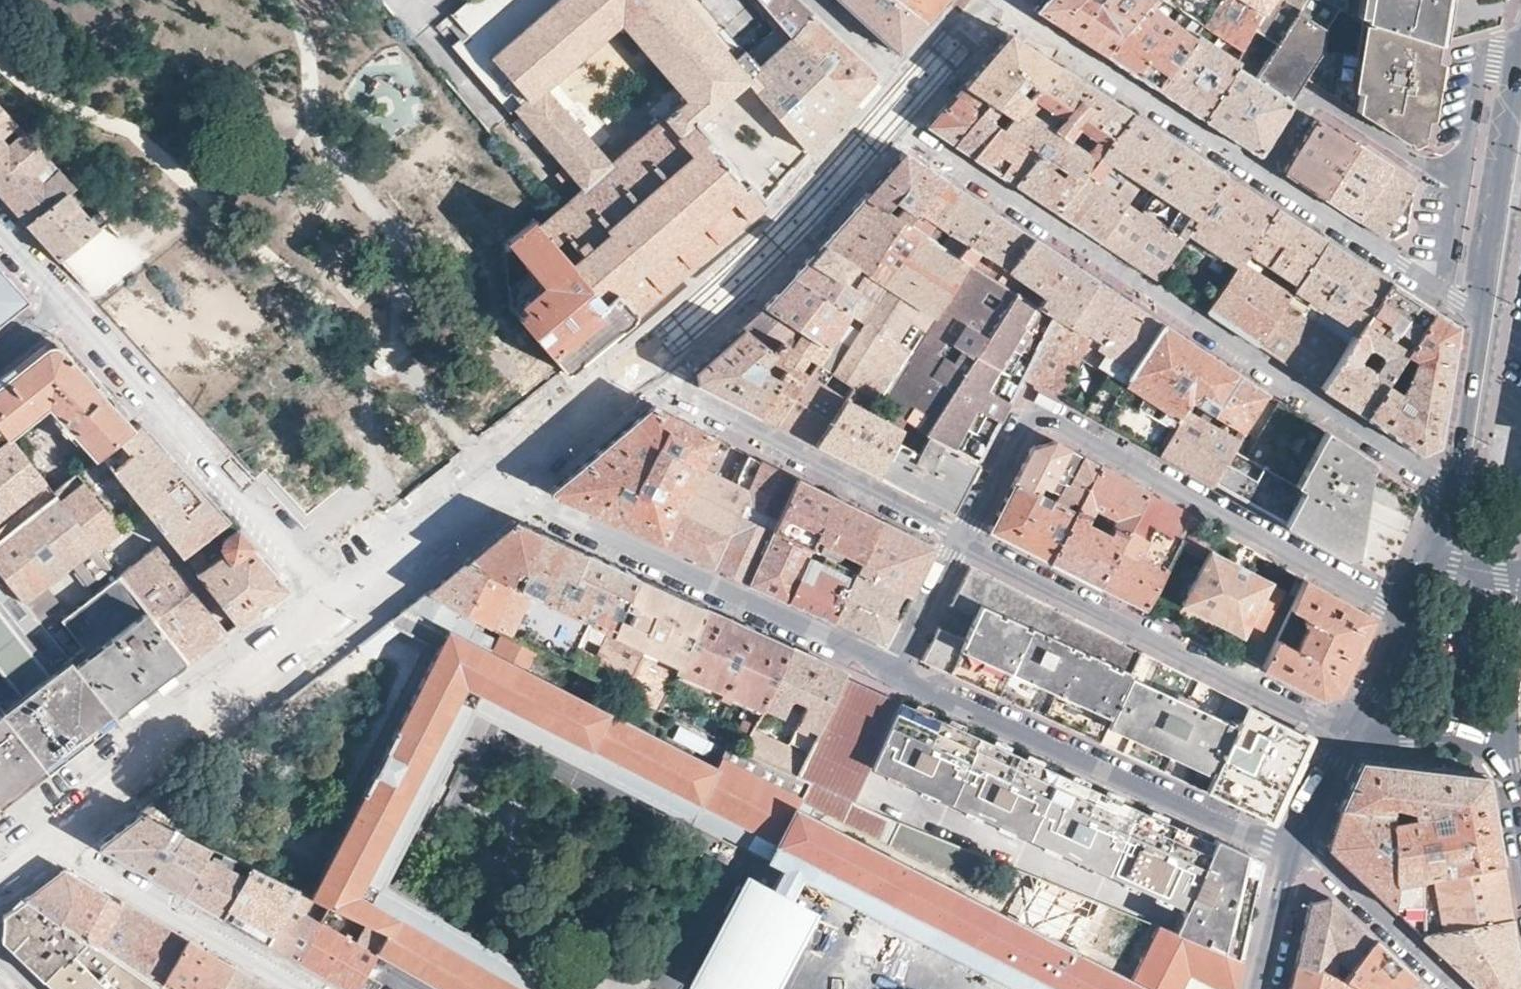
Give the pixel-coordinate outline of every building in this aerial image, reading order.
[(455,17),(467,31),(503,0),(474,0),(455,17)] [(492,58),(501,68),(499,71),(499,74),(499,77),(501,80),(511,92),(516,89),(526,100),(516,109),(525,121),(564,168),(539,190),(545,197),(570,175),(582,189),(616,162),(612,157),(607,162),(545,89),(621,24),(682,95),(682,106),(697,123),(745,80),(747,79),(734,63),(679,0),(558,0),(492,58)] [(809,13),(795,0),(757,0),(779,24),(789,36),(809,13)] [(925,23),(894,0),(839,0),(860,19),(898,54),(911,39),(925,23)] [(925,23),(941,5),(946,0),(894,0),(925,23)] [(1031,10),(1102,55),(1147,0),(1040,0),(1031,10)] [(1102,55),(1130,73),(1154,89),(1194,35),(1202,26),(1161,0),(1147,0),(1102,55)] [(1202,26),(1242,51),(1272,0),(1161,0),(1202,26)] [(1242,51),(1236,61),(1233,66),(1290,102),(1305,80),(1403,142),(1425,134),(1432,78),(1435,48),(1347,19),(1318,0),(1272,0),(1242,51)] [(1347,19),(1435,48),(1443,0),(1318,0),(1347,19)] [(816,19),(809,13),(789,36),(851,107),(879,76),(845,45),(816,19)] [(739,60),(734,63),(747,79),(745,80),(809,154),(851,107),(789,36),(779,24),(774,29),(773,40),(748,63),(739,60)] [(1194,35),(1154,89),(1178,105),(1202,120),(1233,66),(1236,61),(1194,35)] [(1058,67),(1009,36),(982,66),(964,86),(992,105),(1010,117),(1058,67)] [(1233,66),(1202,120),(1232,139),(1257,155),(1290,102),(1233,66)] [(1096,92),(1058,67),(1010,117),(1000,128),(1036,153),(1079,182),(1132,115),(1096,92)] [(992,105),(964,86),(945,108),(927,128),(954,146),(992,105)] [(1481,103),(1478,122),(1485,123),(1488,104),(1481,103)] [(1000,128),(1010,117),(992,105),(954,146),(962,151),(972,158),(1000,128)] [(710,140),(697,123),(682,106),(616,162),(582,189),(556,210),(536,226),(603,302),(615,291),(635,314),(768,199),(762,193),(758,196),(746,182),(743,185),(708,142),(710,140)] [(37,145),(15,121),(3,108),(0,110),(0,178),(37,145)] [(1224,175),(1178,145),(1132,115),(1079,182),(1054,212),(1071,224),(1112,251),(1146,273),(1157,280),(1187,234),(1224,175)] [(1321,196),(1353,143),(1314,119),(1282,172),(1304,186),(1321,196)] [(1036,153),(1000,128),(972,158),(992,171),(1012,185),(1036,153)] [(1388,165),(1353,143),(1321,196),(1339,208),(1355,219),(1388,165)] [(73,184),(37,145),(0,178),(0,196),(10,207),(26,224),(73,184)] [(906,224),(947,182),(927,169),(903,153),(883,177),(865,198),(906,224)] [(1054,212),(1079,182),(1036,153),(1012,185),(1032,198),(1054,212)] [(1415,181),(1388,165),(1355,219),(1369,227),(1382,235),(1415,181)] [(1251,192),(1224,175),(1187,234),(1236,267),(1240,261),(1247,251),(1276,208),(1251,192)] [(969,197),(947,182),(906,224),(935,242),(943,230),(950,235),(942,247),(962,259),(993,213),(969,197)] [(59,261),(105,220),(89,201),(73,184),(26,224),(36,236),(53,255),(59,261)] [(906,224),(865,198),(813,254),(764,307),(826,349),(848,313),(843,310),(855,289),(847,284),(856,269),(864,274),(886,289),(933,317),(966,262),(962,259),(942,247),(935,242),(906,224)] [(1303,226),(1276,208),(1247,251),(1280,273),(1297,284),(1326,241),(1303,226)] [(1012,274),(1034,240),(1019,230),(993,213),(962,259),(966,262),(1004,286),(1012,274)] [(603,302),(536,226),(512,245),(541,282),(510,311),(564,371),(596,346),(605,339),(635,314),(615,291),(603,302)] [(1071,265),(1034,240),(1012,274),(1048,299),(1041,310),(1057,319),(1068,326),(1096,281),(1071,265)] [(1359,262),(1326,241),(1297,284),(1291,295),(1284,306),(1297,314),(1307,298),(1322,307),(1357,330),(1363,321),(1389,281),(1359,262)] [(1459,242),(1456,261),(1463,263),(1466,243),(1459,242)] [(1236,267),(1206,312),(1232,329),(1257,346),(1284,306),(1291,295),(1274,283),(1240,261),(1236,267)] [(966,262),(933,317),(911,353),(879,405),(906,422),(926,435),(928,433),(1017,294),(1004,286),(997,282),(966,262)] [(13,313),(10,308),(11,291),(15,287),(2,272),(0,273),(0,323),(13,313)] [(848,313),(864,324),(886,289),(864,274),(855,289),(843,310),(848,313)] [(1096,281),(1068,326),(1091,339),(1099,345),(1128,302),(1113,293),(1096,281)] [(1412,296),(1389,281),(1363,321),(1407,350),(1433,310),(1412,296)] [(28,301),(15,287),(11,291),(10,308),(13,313),(28,301)] [(933,317),(886,289),(864,324),(911,353),(933,317)] [(1041,310),(1017,294),(928,433),(980,461),(1002,419),(1024,378),(1026,376),(1057,319),(1041,310)] [(1147,315),(1128,302),(1099,345),(1091,339),(1083,355),(1109,371),(1093,400),(1086,412),(1089,414),(1103,422),(1162,325),(1147,315)] [(1284,306),(1257,346),(1288,367),(1320,387),(1346,347),(1312,324),(1297,314),(1284,306)] [(826,349),(764,307),(755,316),(743,327),(775,352),(783,342),(797,351),(793,359),(807,367),(817,373),(820,368),(830,351),(826,349)] [(1322,307),(1312,324),(1346,347),(1357,330),(1322,307)] [(1454,323),(1433,310),(1407,350),(1414,354),(1407,370),(1445,380),(1450,347),(1454,323)] [(1091,339),(1068,326),(1057,319),(1026,376),(1024,378),(1060,398),(1083,355),(1091,339)] [(1346,347),(1320,387),(1342,402),(1363,416),(1385,382),(1391,373),(1395,367),(1407,350),(1363,321),(1357,330),(1346,347)] [(911,353),(864,324),(842,359),(830,351),(820,368),(845,384),(879,405),(911,353)] [(1202,352),(1162,325),(1103,422),(1134,439),(1159,453),(1183,410),(1188,400),(1212,414),(1238,375),(1202,352)] [(775,352),(743,327),(716,351),(693,371),(695,384),(724,399),(758,416),(782,379),(765,370),(764,362),(771,354),(789,364),(793,359),(797,351),(783,342),(775,352)] [(101,453),(134,427),(86,375),(62,349),(58,346),(55,345),(51,344),(47,343),(0,381),(0,429),(6,437),(32,416),(35,418),(38,415),(35,413),(47,404),(60,419),(56,423),(62,429),(58,432),(62,435),(64,434),(73,444),(79,440),(96,458),(101,453)] [(767,421),(777,425),(807,367),(793,359),(789,364),(784,371),(786,373),(782,379),(758,416),(767,421)] [(814,445),(845,384),(820,368),(817,373),(807,367),(777,425),(796,435),(814,445)] [(1385,382),(1363,416),(1418,453),(1435,444),(1441,405),(1445,380),(1407,370),(1395,367),(1391,373),(1405,376),(1400,391),(1385,382)] [(1255,386),(1238,375),(1212,414),(1224,420),(1245,432),(1267,395),(1255,386)] [(878,477),(906,422),(879,405),(845,384),(814,445),(847,461),(878,477)] [(1086,412),(1093,400),(1082,394),(1075,406),(1086,412)] [(701,463),(716,435),(651,402),(596,449),(549,487),(549,488),(549,489),(550,490),(551,491),(626,526),(746,581),(773,527),(799,477),(748,451),(744,460),(758,467),(755,472),(741,465),(734,480),(701,463)] [(1234,450),(1214,483),(1235,495),(1300,531),(1343,556),(1354,553),(1362,506),(1368,461),(1350,449),(1280,403),(1249,453),(1246,458),(1234,450)] [(1183,410),(1159,453),(1189,470),(1214,483),(1234,450),(1237,445),(1240,441),(1218,429),(1183,410)] [(1245,432),(1224,420),(1218,429),(1240,441),(1245,432)] [(980,461),(928,433),(926,435),(906,422),(878,477),(908,492),(909,490),(915,493),(950,511),(958,496),(960,498),(966,487),(980,461)] [(134,427),(101,453),(144,508),(180,555),(190,547),(228,520),(199,489),(148,433),(139,423),(134,427)] [(1077,507),(1099,467),(1070,450),(1040,434),(1013,483),(1072,515),(1077,507)] [(55,495),(53,492),(10,439),(9,440),(0,446),(0,519),(21,502),(26,509),(0,530),(0,538),(55,495)] [(144,508),(101,453),(96,458),(53,492),(55,495),(97,549),(144,508)] [(1127,482),(1099,467),(1077,507),(1090,514),(1094,507),(1115,519),(1112,526),(1113,527),(1126,534),(1148,494),(1127,482)] [(839,497),(799,477),(773,527),(812,546),(817,538),(843,551),(860,559),(881,518),(839,497)] [(1047,560),(1072,515),(1013,483),(1001,506),(988,531),(1015,544),(1040,556),(1047,560)] [(1193,518),(1172,507),(1148,494),(1126,534),(1097,585),(1120,596),(1144,608),(1187,530),(1193,518)] [(97,549),(55,495),(0,538),(0,575),(82,677),(116,717),(141,697),(147,693),(187,663),(118,575),(97,549)] [(1090,514),(1077,507),(1072,515),(1047,560),(1073,573),(1097,585),(1126,534),(1113,527),(1109,536),(1098,530),(1100,527),(1095,524),(1093,527),(1085,523),(1090,514)] [(486,539),(464,558),(558,604),(583,550),(545,533),(512,518),(486,539)] [(909,532),(881,518),(860,559),(856,568),(910,592),(934,546),(909,532)] [(773,527),(746,581),(755,585),(771,593),(786,600),(814,547),(812,546),(773,527)] [(190,547),(180,555),(237,626),(262,607),(289,587),(258,554),(235,529),(221,540),(218,546),(222,552),(205,565),(190,547)] [(843,551),(817,538),(812,546),(814,547),(839,559),(843,551)] [(206,648),(226,633),(156,544),(118,575),(187,663),(206,648)] [(839,559),(814,547),(786,600),(830,620),(856,568),(839,559)] [(558,604),(610,630),(636,574),(605,560),(583,550),(558,604)] [(1243,569),(1233,565),(1208,552),(1180,603),(1240,635),(1242,633),(1255,639),(1280,592),(1267,586),(1267,583),(1243,569)] [(1233,560),(1233,565),(1236,564),(1237,563),(1241,564),(1242,565),(1243,567),(1243,569),(1245,568),(1248,567),(1249,565),(1249,562),(1248,560),(1244,557),(1240,555),(1237,556),(1233,558),(1233,560)] [(445,574),(425,591),(536,647),(660,709),(679,664),(610,630),(558,604),(464,558),(445,574)] [(1098,740),(1141,649),(1052,605),(1010,584),(970,563),(948,605),(973,617),(962,638),(938,626),(920,661),(969,683),(1013,702),(1098,740)] [(859,634),(883,644),(910,592),(856,568),(830,620),(859,634)] [(610,630),(679,664),(705,605),(669,589),(636,574),(610,630)] [(0,575),(0,712),(48,770),(82,743),(116,717),(82,677),(0,575)] [(1304,580),(1299,577),(1295,585),(1301,588),(1304,580)] [(1285,618),(1261,666),(1286,679),(1319,696),(1340,689),(1357,654),(1374,619),(1304,580),(1301,588),(1291,608),(1306,615),(1303,621),(1307,624),(1296,648),(1288,644),(1297,624),(1285,618)] [(1198,977),(1222,988),(1236,988),(1244,958),(1235,954),(1172,929),(1157,923),(1128,978),(972,897),(790,803),(772,793),(759,786),(770,763),(742,750),(729,743),(717,766),(526,667),(536,647),(425,591),(403,607),(443,629),(435,646),(308,890),(306,889),(303,895),(306,900),(326,911),(340,919),(363,932),(380,941),(375,951),(442,988),(528,988),(356,890),(465,682),(770,839),(1012,963),(1061,988),(1192,988),(1198,977)] [(702,730),(729,743),(742,750),(791,644),(746,624),(705,605),(679,664),(660,709),(702,730)] [(386,620),(435,646),(443,629),(403,607),(386,620)] [(791,644),(742,750),(770,763),(797,775),(843,675),(846,669),(820,657),(791,644)] [(1218,689),(1141,649),(1098,740),(1157,767),(1268,816),(1288,773),(1306,734),(1218,689)] [(797,775),(770,763),(759,786),(772,793),(776,786),(788,793),(877,836),(889,815),(853,800),(870,764),(898,700),(900,695),(868,683),(843,675),(797,775)] [(898,700),(870,764),(1182,904),(1172,929),(1235,954),(1247,901),(1257,855),(1215,836),(1210,841),(1180,827),(1098,791),(898,700)] [(48,770),(0,712),(0,805),(1,806),(20,791),(48,770)] [(452,757),(418,822),(426,826),(460,762),(452,757)] [(1396,810),(1396,818),(1412,820),(1412,813),(1433,816),(1433,817),(1439,816),(1492,809),(1486,774),(1416,766),(1361,760),(1352,779),(1341,804),(1374,808),(1396,810)] [(139,810),(167,824),(172,817),(170,815),(175,808),(164,791),(139,810)] [(1359,875),(1393,907),(1395,886),(1395,874),(1396,818),(1374,817),(1374,808),(1341,804),(1333,826),(1327,845),(1359,875)] [(1492,809),(1439,816),(1433,817),(1431,828),(1412,825),(1412,820),(1396,818),(1395,874),(1395,886),(1393,907),(1419,933),(1423,932),(1419,872),(1450,868),(1501,861),(1496,832),(1492,809)] [(181,892),(207,845),(167,824),(139,810),(117,827),(96,842),(138,867),(181,892)] [(220,914),(248,866),(207,845),(181,892),(200,902),(220,914)] [(1419,872),(1423,932),(1511,919),(1506,887),(1501,861),(1450,868),(1419,872)] [(267,941),(295,891),(248,866),(220,914),(244,928),(267,941)] [(48,881),(26,897),(158,988),(163,979),(186,938),(121,900),(65,868),(48,881)] [(695,982),(708,988),(774,988),(795,951),(797,952),(815,920),(812,918),(816,910),(752,875),(747,885),(741,882),(726,909),(732,912),(695,982)] [(288,954),(298,959),(318,925),(299,914),(306,900),(303,895),(295,891),(267,941),(288,954)] [(1338,972),(1373,936),(1353,918),(1328,895),(1309,899),(1301,932),(1295,960),(1338,972)] [(158,988),(26,897),(16,904),(6,912),(1,939),(53,988),(159,988),(158,988)] [(375,951),(380,941),(363,932),(352,951),(330,938),(340,919),(326,911),(318,925),(298,959),(322,973),(350,988),(355,988),(364,973),(375,951)] [(1423,932),(1419,933),(1463,974),(1479,988),(1520,988),(1520,976),(1519,962),(1511,919),(1423,932)] [(1414,975),(1392,954),(1373,936),(1338,972),(1360,987),(1366,980),(1372,985),(1369,988),(1401,988),(1414,975)] [(186,938),(163,979),(177,988),(216,988),(231,965),(207,951),(186,938)] [(1288,988),(1345,988),(1346,988),(1347,988),(1348,988),(1349,987),(1353,988),(1363,988),(1360,987),(1338,972),(1295,960),(1292,974),(1288,988)] [(257,980),(231,965),(216,988),(273,988),(257,980)] [(364,973),(355,988),(377,988),(380,983),(364,973)] [(1414,975),(1401,988),(1429,988),(1414,975)]
